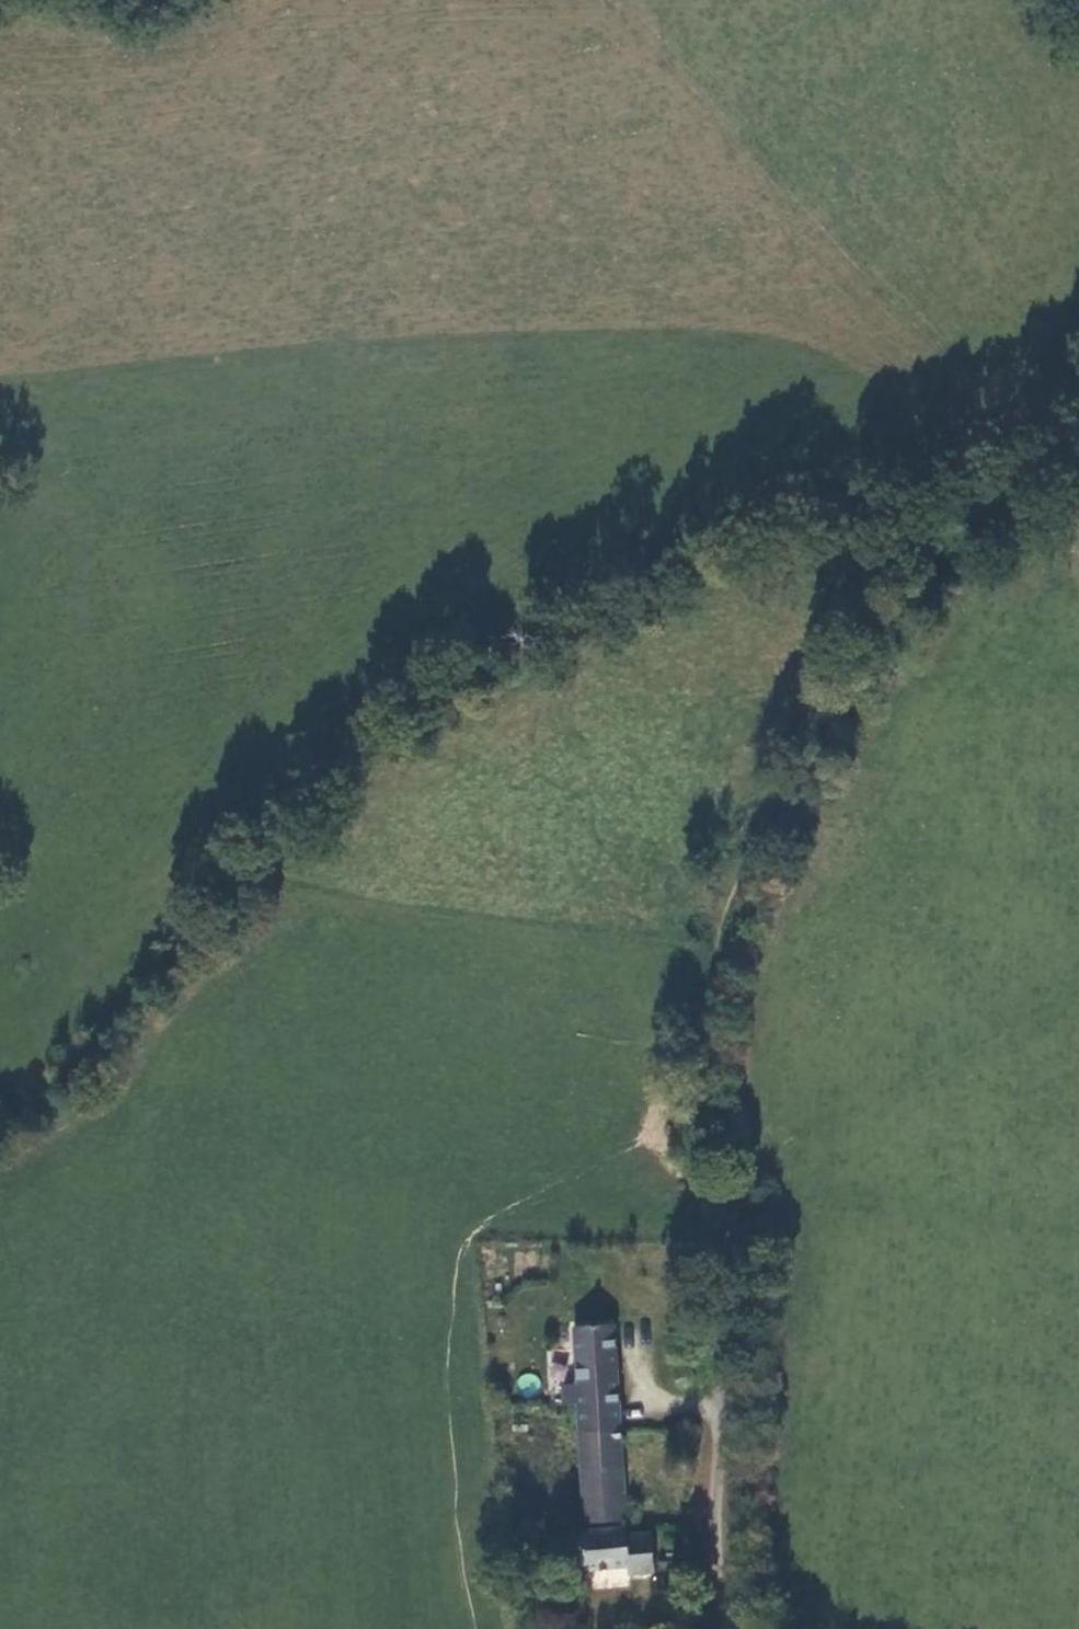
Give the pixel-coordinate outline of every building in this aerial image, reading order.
[(579,1386),(560,1387),(562,1411),(581,1410),(584,1436),(620,1433),(610,1324),(574,1327),(579,1386)] [(627,1519),(620,1433),(584,1436),(589,1522),(627,1519)] [(627,1528),(582,1530),(586,1568),(629,1565),(630,1573),(656,1571),(650,1534),(628,1536),(627,1528)]
